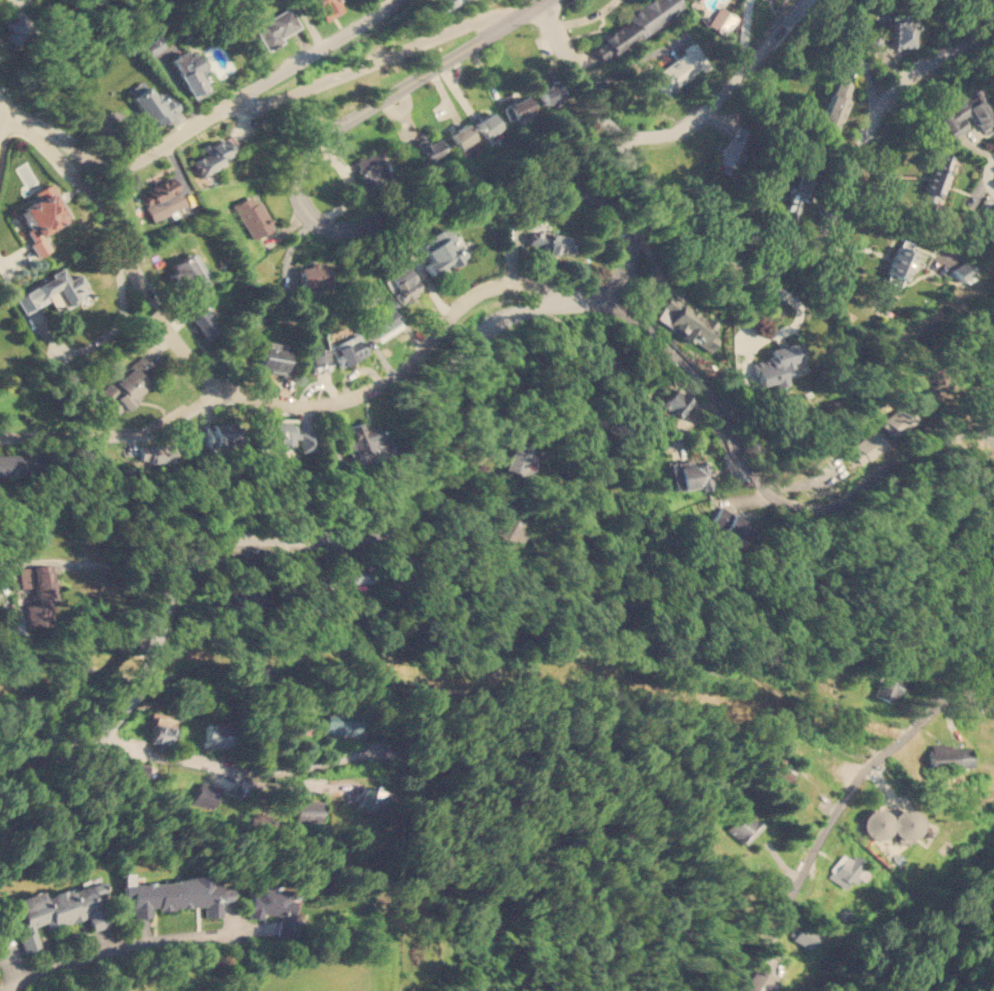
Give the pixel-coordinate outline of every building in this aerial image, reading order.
[(10,31),(7,33),(14,44),(32,31),(18,10),(31,1),(30,0),(8,0),(16,12),(3,21),(10,31)] [(323,20),(343,10),(337,0),(312,0),(323,20)] [(460,0),(434,0),(432,1),(439,13),(460,0)] [(678,0),(651,0),(589,44),(602,62),(682,6),(678,0)] [(725,36),(707,23),(720,4),(738,18),(725,36)] [(256,22),(267,49),(284,42),(281,35),(299,28),(291,8),(256,22)] [(890,46),(910,46),(910,19),(889,20),(890,46)] [(648,76),(663,97),(709,64),(694,42),(648,76)] [(194,51),(185,56),(182,51),(169,57),(190,95),(207,86),(199,69),(203,67),(194,51)] [(562,96),(551,76),(534,85),(544,105),(562,96)] [(838,130),(849,98),(847,98),(852,82),(836,77),(820,124),(838,130)] [(155,116),(158,121),(169,114),(144,78),(127,89),(148,121),(155,116)] [(968,127),(962,116),(969,113),(976,125),(991,117),(977,92),(937,113),(950,137),(968,127)] [(509,122),(533,110),(525,94),(502,106),(509,122)] [(474,122),(484,137),(501,127),(490,111),(474,122)] [(716,161),(737,170),(753,131),(726,120),(721,132),(727,135),(716,161)] [(470,156),(482,148),(465,122),(449,132),(460,149),(464,146),(470,156)] [(416,145),(426,161),(444,150),(435,134),(416,145)] [(190,161),(198,176),(228,159),(218,139),(203,147),(206,152),(190,161)] [(356,160),(371,192),(397,179),(391,165),(387,167),(378,150),(356,160)] [(952,154),(935,150),(923,199),(940,203),(952,154)] [(804,179),(793,175),(778,216),(793,221),(804,191),(800,189),(804,179)] [(138,191),(152,220),(184,205),(169,176),(138,191)] [(70,218),(51,181),(33,191),(37,199),(15,210),(38,256),(50,250),(41,232),(70,218)] [(271,228),(255,192),(233,201),(250,238),(271,228)] [(453,267),(468,253),(441,225),(420,246),(431,257),(423,265),(433,275),(447,262),(453,267)] [(574,237),(530,228),(526,244),(539,246),(538,252),(554,256),(556,251),(571,254),(574,237)] [(917,252),(897,244),(883,279),(898,285),(901,278),(906,280),(917,252)] [(187,255),(201,276),(205,273),(192,252),(187,255)] [(171,264),(190,293),(205,283),(185,254),(171,264)] [(958,284),(972,279),(965,261),(951,267),(958,284)] [(303,288),(331,282),(327,262),(299,267),(303,288)] [(399,304),(423,291),(408,264),(384,277),(399,304)] [(24,313),(50,299),(55,309),(78,297),(74,289),(84,284),(78,272),(67,278),(62,269),(14,295),(24,313)] [(657,317),(701,344),(715,323),(671,296),(657,317)] [(396,307),(392,299),(362,313),(371,334),(397,321),(392,309),(396,307)] [(190,317),(202,309),(198,304),(187,312),(190,317)] [(201,336),(215,327),(210,319),(216,315),(209,305),(190,317),(201,336)] [(339,366),(367,353),(358,333),(330,345),(339,366)] [(285,369),(288,343),(262,340),(259,366),(285,369)] [(769,348),(771,357),(753,361),(759,386),(773,382),(774,387),(789,383),(785,364),(806,360),(802,341),(769,348)] [(309,371),(328,371),(328,349),(309,349),(309,371)] [(976,352),(978,370),(993,368),(993,350),(976,352)] [(116,414),(150,385),(142,375),(151,368),(140,355),(97,392),(116,414)] [(692,400),(675,385),(657,405),(674,420),(692,400)] [(910,419),(905,410),(883,424),(888,433),(910,419)] [(292,445),(291,420),(265,421),(266,446),(292,445)] [(205,423),(206,445),(234,443),(233,422),(205,423)] [(842,453),(854,467),(884,444),(873,429),(842,453)] [(503,469),(518,475),(530,444),(514,438),(503,469)] [(138,445),(138,461),(169,461),(169,445),(138,445)] [(17,470),(40,469),(40,453),(0,455),(0,476),(17,475),(17,470)] [(711,486),(708,462),(690,464),(689,459),(667,462),(670,491),(711,486)] [(740,547),(753,527),(720,505),(706,525),(740,547)] [(519,542),(527,527),(500,512),(490,531),(510,542),(512,538),(519,542)] [(508,544),(491,532),(486,538),(503,551),(508,544)] [(371,582),(371,564),(343,564),(343,582),(371,582)] [(52,603),(51,565),(18,566),(18,588),(34,587),(34,604),(23,604),(24,625),(47,625),(47,603),(52,603)] [(873,695),(893,704),(904,676),(884,668),(873,695)] [(149,742),(171,746),(176,718),(154,714),(149,742)] [(361,716),(326,715),(325,734),(360,735),(361,716)] [(201,744),(229,750),(234,727),(206,721),(201,744)] [(927,746),(928,770),(970,768),(969,744),(927,746)] [(788,782),(796,770),(771,754),(763,767),(788,782)] [(148,767),(131,761),(127,774),(144,780),(148,767)] [(193,801),(215,807),(221,787),(199,781),(193,801)] [(357,808),(375,811),(376,802),(385,804),(387,791),(361,786),(357,808)] [(296,820),(323,821),(323,801),(297,801),(296,820)] [(880,841),(887,830),(910,843),(923,820),(898,806),(892,815),(871,803),(857,828),(880,841)] [(139,881),(138,872),(122,873),(123,897),(131,896),(132,918),(153,916),(152,907),(158,906),(159,910),(203,906),(204,918),(222,916),(221,902),(231,901),(229,875),(139,881)] [(12,899),(27,950),(39,946),(33,925),(45,921),(48,929),(88,917),(92,930),(106,926),(97,895),(104,893),(99,874),(78,881),(79,885),(42,896),(40,891),(12,899)] [(246,916),(261,917),(261,912),(279,914),(277,936),(297,937),(298,916),(295,916),(297,890),(249,886),(246,916)] [(818,934),(794,923),(788,937),(811,948),(818,934)] [(775,980),(752,969),(741,990),(770,990),(775,980)]
